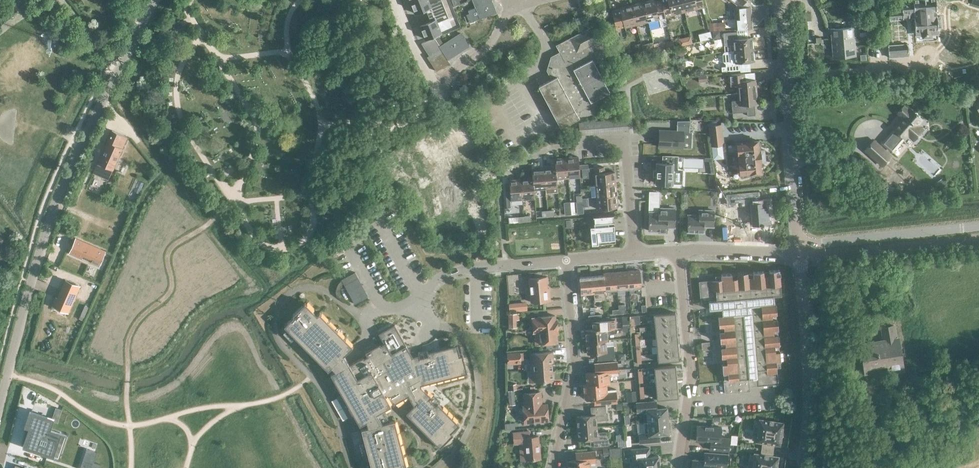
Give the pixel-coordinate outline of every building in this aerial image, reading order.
[(423,18),(429,30),(444,23),(440,13),(451,8),(448,0),(447,0),(432,7),(435,13),(423,18)] [(469,14),(466,15),(469,23),(496,12),(491,0),(472,0),(475,8),(468,11),(469,14)] [(655,1),(655,0),(650,0),(643,2),(648,21),(659,19),(661,27),(667,25),(665,16),(661,2),(661,0),(660,0),(655,1)] [(684,11),(681,0),(668,0),(661,2),(665,16),(671,14),(672,14),(684,11)] [(684,11),(697,8),(703,6),(702,0),(681,0),(684,11)] [(736,29),(751,28),(750,7),(748,7),(748,3),(744,0),(745,0),(732,0),(736,3),(735,4),(736,8),(734,8),(736,29)] [(888,9),(889,20),(903,19),(903,18),(914,17),(915,30),(922,30),(922,33),(930,33),(930,29),(937,29),(937,28),(941,27),(941,16),(936,16),(936,15),(935,15),(935,10),(936,10),(935,0),(913,0),(913,2),(901,2),(901,7),(888,9)] [(636,24),(648,21),(643,2),(631,5),(636,24)] [(625,27),(636,24),(631,5),(620,8),(620,9),(612,11),(616,28),(624,26),(625,27)] [(831,38),(854,36),(867,35),(866,32),(859,32),(858,20),(850,20),(851,27),(830,29),(831,38)] [(179,21),(173,25),(177,31),(182,27),(179,21)] [(725,29),(724,21),(709,21),(710,30),(725,29)] [(547,70),(551,77),(552,79),(538,86),(561,128),(580,118),(577,112),(596,102),(596,103),(597,102),(595,99),(610,92),(594,63),(611,54),(596,25),(557,45),(562,54),(558,56),(556,57),(557,57),(550,60),(547,70)] [(734,49),(753,47),(752,37),(737,39),(737,31),(723,33),(724,45),(733,44),(734,49)] [(461,33),(439,46),(440,47),(447,59),(469,46),(461,33)] [(854,36),(831,38),(832,47),(855,46),(854,36)] [(434,38),(421,43),(429,55),(427,57),(436,71),(449,63),(447,59),(439,46),(434,38)] [(653,42),(654,49),(655,52),(667,49),(665,41),(665,39),(653,42)] [(665,41),(667,49),(675,47),(673,39),(665,41)] [(653,42),(642,45),(643,51),(654,49),(653,42)] [(896,56),(895,45),(888,45),(889,57),(896,56)] [(855,46),(832,47),(833,57),(855,55),(855,46)] [(722,71),(726,70),(726,71),(740,70),(739,62),(754,61),(753,47),(734,49),(734,51),(725,51),(723,54),(723,61),(726,63),(726,66),(722,67),(722,71)] [(737,86),(737,93),(757,91),(756,79),(745,80),(744,73),(729,74),(730,86),(737,86)] [(757,91),(737,93),(738,100),(731,101),(732,113),(747,111),(747,115),(755,115),(754,104),(758,103),(757,91)] [(903,118),(893,129),(905,138),(905,139),(910,133),(916,139),(922,132),(916,127),(923,119),(922,119),(910,108),(909,110),(903,105),(897,113),(903,118)] [(721,124),(709,126),(711,146),(723,144),(721,124)] [(677,131),(659,130),(659,147),(682,148),(683,131),(689,132),(690,125),(677,125),(677,131)] [(108,180),(127,137),(112,130),(93,173),(108,180)] [(876,161),(886,150),(874,139),(864,150),(876,161)] [(758,140),(737,143),(738,152),(736,152),(736,159),(737,166),(739,166),(740,174),(762,172),(758,140)] [(566,157),(568,178),(580,177),(579,168),(579,165),(578,156),(566,157)] [(653,183),(668,184),(669,170),(673,170),(675,157),(660,156),(660,164),(653,163),(651,183),(653,183)] [(568,178),(566,157),(554,158),(555,167),(556,178),(557,178),(568,178)] [(123,198),(136,168),(121,161),(107,191),(108,191),(107,193),(110,194),(111,192),(123,198)] [(587,164),(579,165),(579,168),(581,168),(582,178),(595,177),(595,185),(615,184),(614,172),(604,172),(603,166),(588,168),(587,164)] [(555,167),(544,168),(545,188),(546,193),(557,192),(557,187),(557,178),(556,178),(555,167)] [(545,188),(544,168),(532,169),(532,178),(533,178),(534,189),(545,188)] [(533,178),(532,178),(521,179),(523,199),(535,198),(534,189),(533,178)] [(523,199),(521,179),(509,180),(509,185),(511,200),(523,199)] [(595,185),(596,197),(616,195),(615,184),(595,185)] [(770,225),(769,204),(760,205),(759,190),(731,192),(732,201),(751,200),(753,227),(770,225)] [(616,195),(596,197),(597,209),(617,207),(616,195)] [(649,212),(648,230),(667,231),(667,227),(675,227),(675,208),(658,208),(658,212),(649,212)] [(699,226),(713,226),(714,210),(699,210),(698,215),(687,214),(687,231),(698,232),(699,226)] [(613,215),(593,216),(594,226),(590,226),(591,244),(615,242),(614,224),(608,225),(608,222),(614,222),(613,215)] [(61,260),(72,247),(61,238),(50,250),(61,260)] [(106,251),(77,238),(70,252),(99,266),(106,251)] [(721,347),(721,357),(722,357),(726,357),(727,363),(722,363),(723,373),(727,373),(728,379),(723,380),(724,393),(750,391),(750,386),(778,384),(776,361),(780,361),(781,361),(780,350),(779,350),(775,351),(775,345),(779,345),(778,334),(778,335),(774,335),(773,329),(778,329),(777,319),(772,319),(772,313),(776,313),(776,303),(775,303),(774,303),(773,295),(781,295),(779,269),(769,270),(769,275),(763,275),(763,271),(753,272),(753,276),(747,277),(747,272),(737,273),(737,278),(731,278),(731,274),(731,273),(721,274),(721,279),(699,281),(700,302),(708,301),(709,309),(721,308),(722,315),(718,315),(719,326),(719,325),(723,325),(724,331),(719,331),(720,341),(725,341),(725,347),(721,347)] [(641,292),(640,270),(627,271),(629,288),(636,288),(636,293),(641,292)] [(627,271),(615,272),(617,289),(629,288),(627,271)] [(617,289),(615,272),(603,273),(605,292),(605,290),(617,289)] [(603,275),(591,276),(593,293),(605,292),(603,273),(603,275)] [(509,295),(515,295),(514,281),(519,281),(519,274),(507,275),(509,295)] [(531,302),(550,300),(549,288),(547,288),(546,276),(529,278),(531,302)] [(593,293),(591,276),(579,277),(581,294),(593,293)] [(349,282),(344,285),(354,303),(355,303),(363,299),(368,296),(365,291),(358,277),(349,282)] [(55,310),(72,316),(83,290),(68,284),(60,302),(58,302),(55,310)] [(284,325),(328,370),(331,367),(335,370),(330,373),(342,394),(338,396),(349,416),(354,414),(360,425),(366,421),(368,427),(361,428),(371,467),(399,467),(406,466),(394,420),(382,423),(377,413),(391,405),(390,404),(393,402),(394,403),(408,395),(414,405),(406,413),(440,447),(453,434),(451,432),(459,424),(438,403),(435,405),(429,398),(431,396),(425,390),(424,391),(421,387),(420,385),(467,373),(462,355),(460,355),(457,344),(428,352),(428,355),(419,357),(419,354),(412,356),(407,347),(394,324),(378,333),(384,343),(381,345),(380,343),(365,352),(367,356),(364,358),(363,356),(349,364),(344,354),(352,346),(319,312),(317,314),(305,302),(293,314),(294,315),(284,325)] [(526,302),(509,303),(509,312),(527,310),(526,302)] [(653,314),(654,322),(675,320),(674,312),(653,314)] [(516,319),(518,319),(518,313),(508,313),(508,327),(516,327),(516,319)] [(555,319),(555,315),(538,316),(538,317),(532,318),(534,332),(539,331),(541,343),(540,343),(557,342),(556,333),(558,333),(556,319),(555,319)] [(586,341),(607,339),(607,333),(617,333),(615,319),(597,321),(598,328),(585,330),(586,341)] [(654,322),(654,330),(676,328),(675,320),(654,322)] [(894,353),(897,352),(895,340),(893,340),(891,326),(879,328),(881,343),(858,346),(861,366),(884,362),(886,372),(897,371),(894,353)] [(654,330),(655,338),(676,336),(676,328),(654,330)] [(655,338),(656,345),(677,344),(676,336),(655,338)] [(607,339),(586,341),(587,353),(600,352),(601,360),(615,358),(614,345),(606,346),(605,340),(607,340),(607,339)] [(709,341),(701,342),(702,350),(710,349),(709,341)] [(656,345),(656,353),(678,351),(677,344),(656,345)] [(529,382),(535,381),(553,380),(552,362),(553,362),(553,351),(530,353),(531,371),(528,371),(529,382)] [(679,359),(678,351),(656,353),(657,361),(679,359)] [(520,352),(509,353),(510,363),(515,363),(515,360),(520,359),(520,352)] [(583,384),(609,382),(609,376),(618,375),(617,361),(597,363),(598,371),(586,372),(586,384),(583,384)] [(654,367),(654,375),(676,373),(675,365),(654,367)] [(654,375),(655,383),(676,381),(676,373),(654,375)] [(655,383),(656,391),(677,389),(676,381),(655,383)] [(609,382),(583,384),(584,397),(596,396),(597,403),(617,401),(616,389),(607,390),(606,383),(610,382),(609,382)] [(678,396),(677,389),(656,391),(656,398),(678,396)] [(523,406),(524,422),(548,420),(547,404),(541,404),(540,391),(524,393),(525,406),(523,406)] [(643,422),(667,420),(667,418),(669,418),(668,412),(667,412),(666,407),(656,408),(656,401),(636,403),(637,412),(647,411),(647,421),(643,422)] [(577,428),(596,426),(596,420),(607,419),(605,405),(590,407),(591,415),(576,416),(577,428)] [(31,425),(23,447),(52,456),(59,434),(48,430),(51,420),(29,413),(26,423),(31,425)] [(781,437),(782,435),(781,435),(781,432),(782,432),(782,431),(783,423),(783,424),(783,422),(782,422),(782,423),(760,419),(759,419),(759,420),(757,431),(753,430),(752,439),(756,440),(756,441),(757,442),(757,441),(779,444),(779,445),(780,445),(780,444),(781,436),(781,437)] [(668,422),(667,420),(643,422),(644,433),(639,433),(639,442),(659,441),(658,434),(669,433),(668,428),(669,428),(669,422),(668,422)] [(721,427),(697,425),(696,440),(710,441),(710,449),(728,451),(729,438),(720,437),(721,427)] [(596,426),(577,428),(578,440),(593,438),(594,446),(609,445),(608,431),(597,432),(596,426)] [(538,436),(529,436),(529,430),(513,432),(514,443),(519,443),(521,459),(541,458),(539,445),(538,436)] [(947,454),(961,447),(956,438),(943,445),(947,454)] [(83,459),(88,460),(85,467),(99,467),(101,464),(94,462),(97,452),(87,448),(83,459)] [(638,467),(658,467),(657,456),(648,456),(648,448),(630,449),(631,463),(638,462),(638,467)] [(590,465),(596,465),(595,450),(575,452),(576,460),(567,461),(568,467),(590,467),(590,465)] [(692,460),(691,467),(715,467),(722,467),(727,467),(728,454),(704,453),(704,461),(692,460)] [(748,465),(747,467),(776,467),(776,466),(777,466),(777,465),(778,457),(778,456),(777,456),(755,453),(754,453),(754,454),(752,466),(748,465)]
